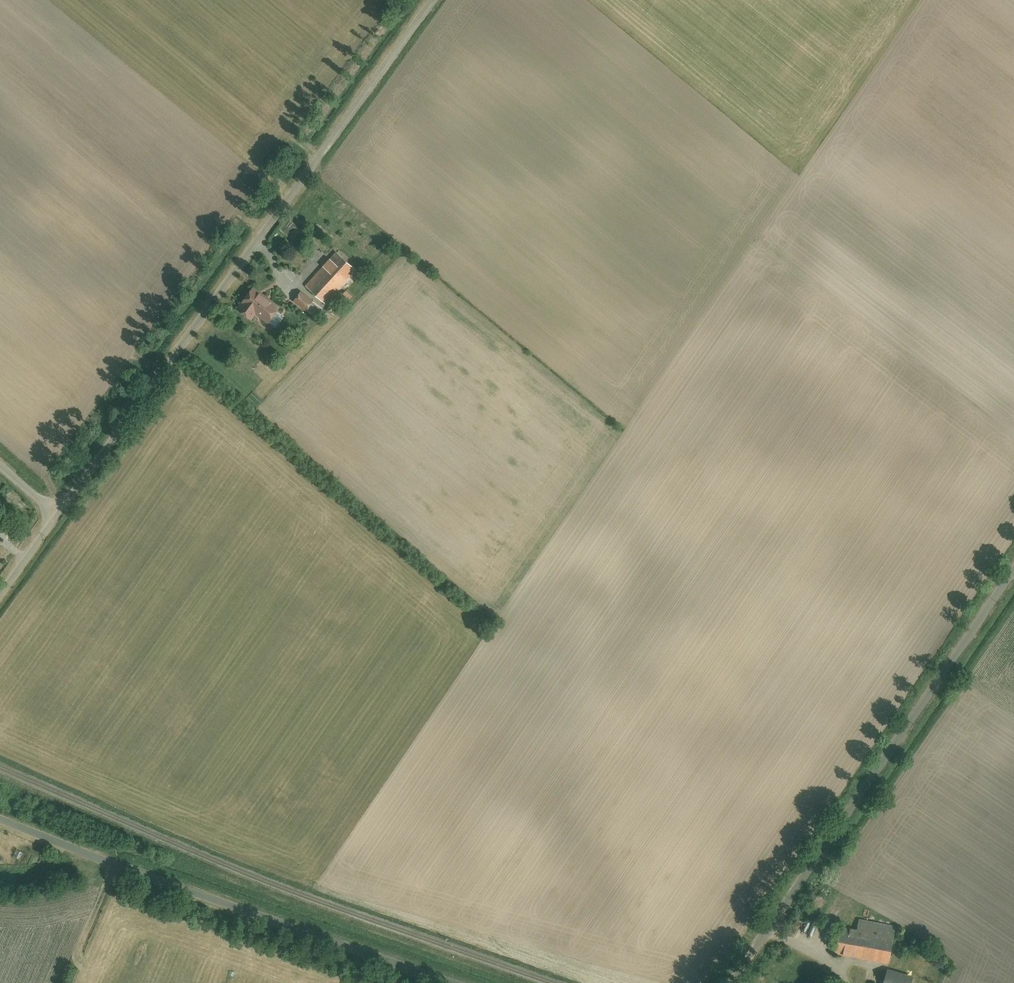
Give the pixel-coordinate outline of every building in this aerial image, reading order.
[(350,270),(330,252),(302,284),(323,302),(350,270)] [(279,306),(254,290),(239,314),(248,320),(253,311),(269,321),(279,306)] [(304,297),(297,305),(307,314),(314,306),(304,297)] [(836,930),(832,956),(882,964),(888,930),(854,925),(853,933),(836,930)] [(915,976),(890,969),(885,982),(913,982),(915,976)]
